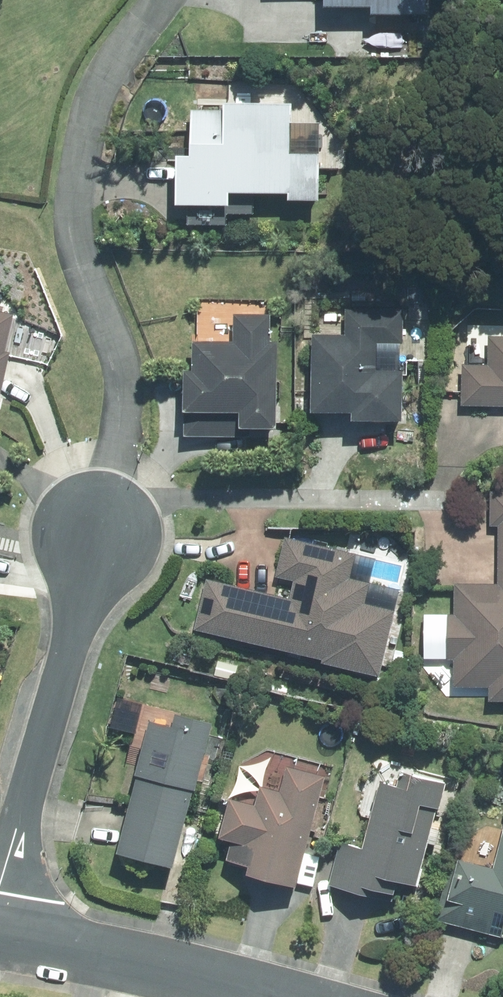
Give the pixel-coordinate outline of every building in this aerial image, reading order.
[(329,11),(414,11),(414,0),(329,0),(329,11)] [(261,125),(232,125),(232,106),(230,106),(230,114),(197,115),(197,146),(183,146),(183,148),(209,147),(208,159),(184,160),(184,200),(230,200),(230,187),(297,187),(297,194),(322,194),(321,155),(294,156),(294,107),(262,107),(261,125)] [(414,296),(319,295),(317,418),(413,420),(414,296)] [(289,300),(194,296),(188,420),(283,425),(289,300)] [(3,346),(9,318),(0,316),(0,345),(3,346)] [(492,341),(492,369),(467,369),(466,401),(501,402),(501,396),(502,396),(502,341),(492,341)] [(458,682),(493,683),(494,696),(502,697),(502,497),(495,497),(495,521),(502,522),(502,596),(493,595),(493,589),(459,588),(459,619),(451,619),(450,655),(458,656),(458,682)] [(210,585),(199,627),(265,642),(263,645),(310,656),(310,652),(328,656),(327,659),(376,671),(390,614),(360,607),(365,586),(346,581),(351,558),(289,542),(281,573),(310,581),(307,592),(297,589),(293,604),(210,585)] [(155,729),(121,860),(176,874),(215,726),(180,717),(176,734),(155,729)] [(228,871),(254,877),(253,884),(299,896),(326,781),(288,771),(282,798),(263,793),(259,813),(231,806),(222,846),(234,848),(228,871)] [(341,850),(329,894),(374,905),(376,897),(396,902),(400,887),(419,892),(446,787),(404,776),(400,793),(384,789),(366,856),(341,850)] [(502,941),(502,849),(496,875),(453,864),(437,925),(502,941)]
